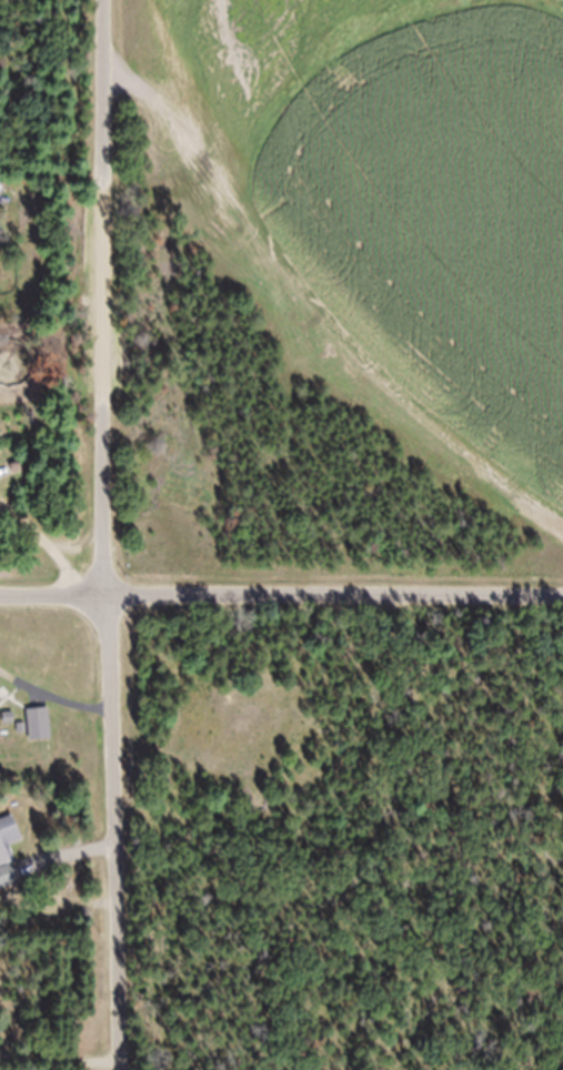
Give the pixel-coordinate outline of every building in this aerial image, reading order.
[(52,752),(52,721),(30,721),(30,752),(52,752)] [(25,894),(12,857),(24,852),(16,828),(0,834),(0,903),(25,894)]
